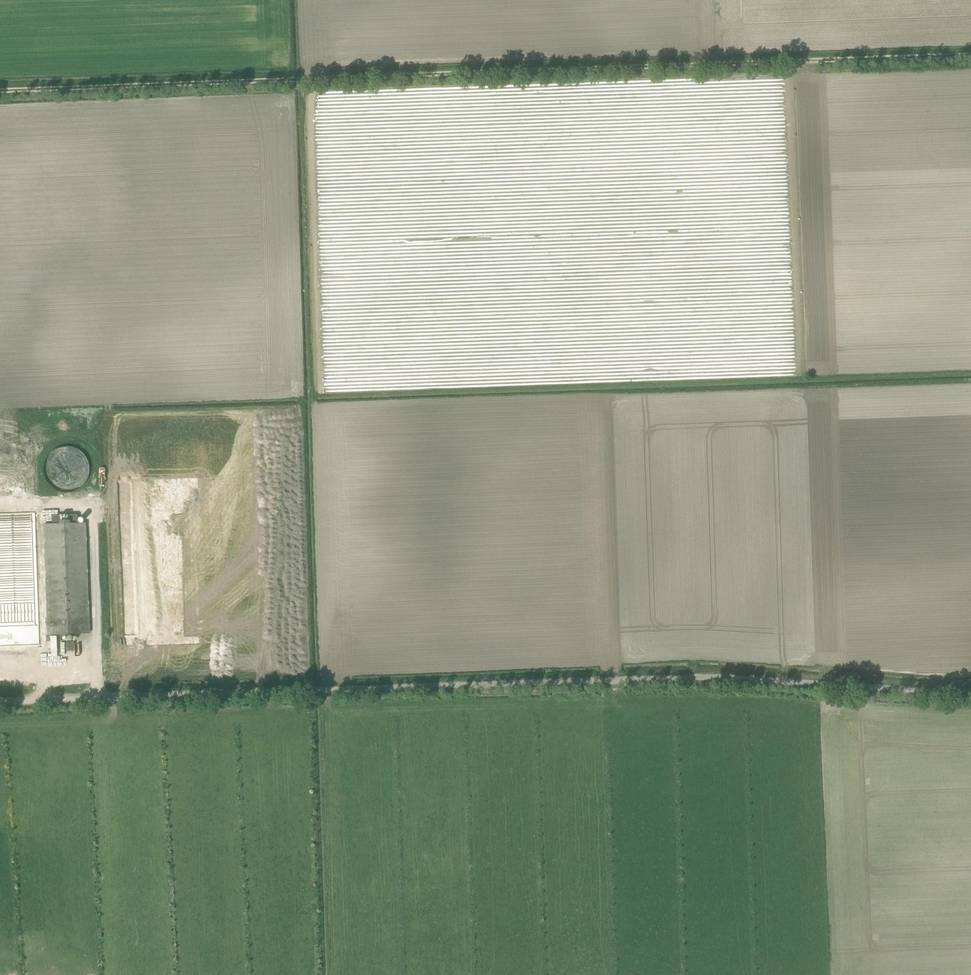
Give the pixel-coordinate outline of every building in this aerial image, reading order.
[(72,496),(84,490),(88,480),(89,472),(89,465),(87,457),(80,452),(73,449),(60,451),(50,457),(46,467),(46,478),(50,488),(60,494),(72,496)] [(129,492),(102,493),(106,632),(179,630),(174,490),(147,491),(146,476),(129,477),(129,492)] [(86,523),(44,524),(48,634),(89,633),(86,523)] [(39,645),(35,539),(19,540),(19,531),(9,532),(10,540),(0,541),(0,647),(39,645)]
